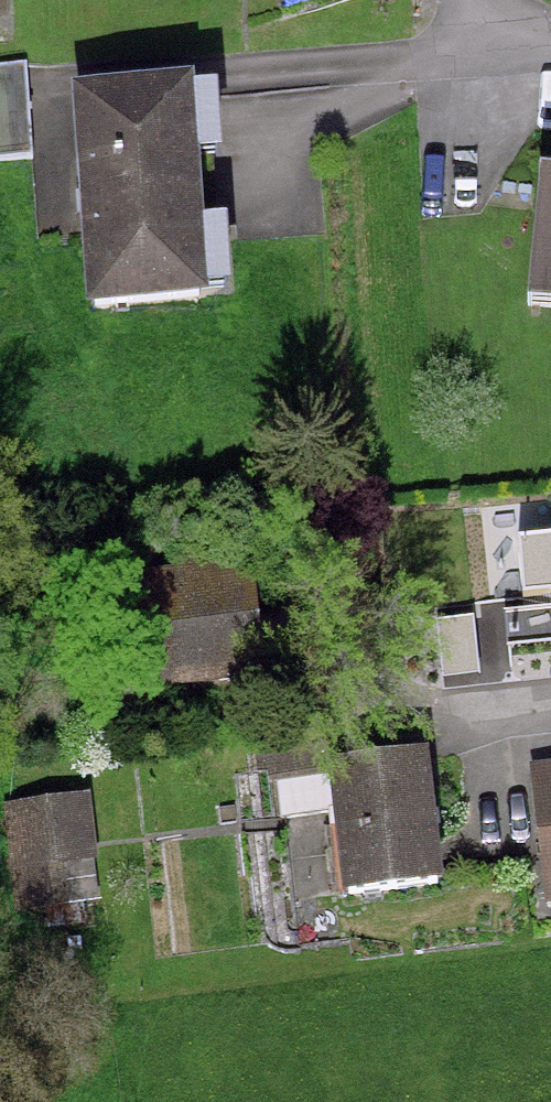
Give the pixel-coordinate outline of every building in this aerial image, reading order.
[(27,61),(0,63),(0,159),(33,157),(27,61)] [(192,77),(71,87),(90,308),(210,298),(192,77)] [(540,170),(529,305),(550,306),(550,171),(540,170)] [(514,532),(521,590),(550,587),(550,528),(514,532)] [(254,556),(99,569),(109,688),(264,675),(254,556)] [(505,609),(509,644),(550,640),(550,604),(505,609)] [(474,614),(435,619),(442,676),(481,672),(474,614)] [(429,743),(330,754),(329,744),(253,752),(260,817),(335,809),(343,886),(443,875),(429,743)] [(529,761),(545,900),(550,900),(550,759),(529,761)] [(90,789),(3,801),(18,908),(69,901),(63,860),(99,855),(90,789)]
